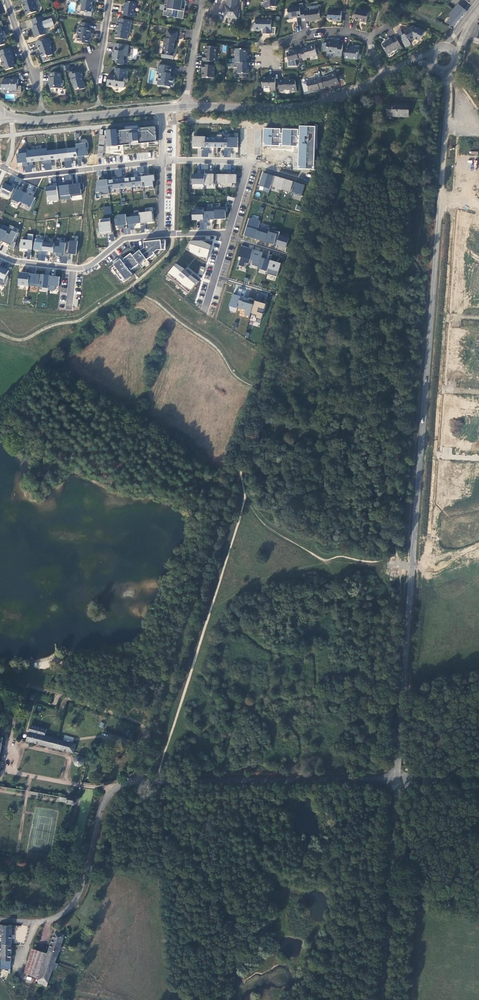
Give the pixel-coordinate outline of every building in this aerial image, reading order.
[(31,0),(24,0),(18,2),(20,6),(19,7),(21,11),(23,17),(24,17),(34,14),(30,3),(32,3),(31,0)] [(77,2),(78,2),(78,6),(79,7),(78,14),(82,15),(83,16),(83,18),(88,19),(90,11),(88,11),(90,4),(89,4),(90,0),(78,0),(77,2)] [(178,13),(179,3),(162,0),(161,7),(164,8),(163,14),(160,13),(160,18),(164,19),(163,20),(166,20),(166,19),(169,20),(170,12),(175,13),(174,21),(180,22),(181,14),(178,13)] [(225,20),(231,20),(231,21),(237,22),(238,10),(237,10),(237,0),(227,0),(226,9),(225,9),(225,13),(225,20)] [(265,3),(266,3),(266,6),(264,6),(264,10),(265,12),(270,12),(270,10),(276,10),(276,5),(278,5),(278,0),(265,0),(265,3)] [(447,22),(454,27),(476,0),(466,0),(465,1),(469,3),(464,9),(458,4),(449,15),(452,17),(447,22)] [(132,5),(122,4),(122,9),(119,9),(119,14),(121,14),(120,18),(132,20),(132,15),(131,15),(131,10),(133,9),(133,6),(132,5)] [(294,21),(301,20),(299,8),(293,9),(293,10),(288,11),(289,21),(289,22),(290,22),(293,22),(294,22),(294,21)] [(361,24),(366,26),(369,13),(364,11),(363,14),(357,13),(354,22),(361,24)] [(309,24),(320,22),(319,12),(304,14),(306,24),(309,23),(309,24)] [(334,24),(341,24),(342,14),(335,14),(335,13),(328,13),(328,22),(329,23),(334,23),(334,24)] [(38,19),(28,22),(31,29),(30,31),(33,40),(42,37),(40,31),(41,29),(40,26),(38,19)] [(128,23),(114,21),(113,26),(114,26),(112,41),(124,42),(125,37),(126,37),(128,23)] [(270,38),(271,33),(272,23),(255,23),(255,29),(254,30),(254,33),(255,35),(260,35),(260,34),(263,34),(263,38),(270,38)] [(87,27),(77,25),(76,29),(75,29),(73,37),(75,38),(74,44),(79,45),(80,46),(86,47),(87,41),(86,40),(88,32),(86,31),(87,27)] [(409,44),(413,41),(418,44),(421,39),(422,40),(424,35),(414,29),(412,30),(413,31),(407,34),(407,33),(403,35),(404,37),(399,39),(405,50),(411,47),(409,44)] [(174,35),(164,33),(163,41),(161,41),(159,60),(170,62),(171,56),(170,56),(172,43),(173,43),(174,35)] [(388,44),(382,47),(387,56),(388,57),(390,56),(392,55),(391,54),(393,53),(397,51),(398,52),(402,50),(396,39),(392,41),(388,43),(388,44)] [(45,59),(49,58),(47,50),(48,49),(46,45),(47,45),(46,40),(32,44),(34,49),(35,49),(36,52),(37,52),(37,54),(39,60),(43,58),(45,59)] [(336,46),(327,45),(327,50),(328,50),(327,55),(336,56),(336,59),(341,59),(343,48),(336,47),(336,46)] [(125,48),(112,46),(110,57),(111,58),(110,59),(109,63),(113,63),(113,65),(114,67),(119,68),(121,67),(121,63),(120,62),(120,58),(124,59),(125,48)] [(307,61),(317,58),(314,48),(309,49),(310,50),(303,51),(304,52),(300,53),(302,61),(303,63),(307,62),(307,61)] [(216,49),(206,49),(205,58),(203,57),(203,64),(215,65),(216,49)] [(346,55),(345,61),(357,62),(357,57),(359,57),(359,51),(350,50),(350,52),(347,51),(348,53),(346,55)] [(7,51),(0,53),(0,69),(1,69),(3,73),(10,71),(10,68),(12,68),(8,58),(9,58),(7,51)] [(246,58),(246,52),(243,52),(235,52),(235,61),(233,61),(233,65),(236,65),(247,66),(247,62),(248,62),(248,58),(246,58)] [(300,52),(286,56),(289,64),(288,64),(288,69),(297,69),(295,63),(302,61),(300,53),(300,52)] [(246,71),(247,66),(236,65),(236,70),(237,70),(237,76),(240,76),(240,80),(246,80),(246,76),(248,76),(248,71),(246,71)] [(167,77),(168,69),(155,67),(154,75),(156,75),(154,88),(165,89),(165,88),(169,88),(171,80),(167,79),(166,78),(166,77),(167,77)] [(215,68),(202,67),(201,72),(203,73),(202,80),(209,81),(209,80),(213,81),(215,68)] [(124,72),(112,71),(111,78),(109,79),(105,79),(104,88),(110,89),(111,90),(116,91),(117,90),(121,91),(122,85),(121,85),(122,80),(123,80),(124,72)] [(74,73),(66,75),(70,87),(71,88),(72,92),(76,91),(78,92),(81,91),(82,90),(81,84),(80,84),(79,80),(80,80),(78,74),(75,75),(74,73)] [(56,75),(47,76),(47,80),(46,80),(46,87),(47,87),(47,91),(59,91),(59,84),(57,84),(56,75)] [(336,78),(321,81),(323,90),(327,89),(327,91),(338,88),(338,87),(336,78)] [(268,81),(262,81),(262,91),(271,91),(270,93),(275,93),(275,80),(268,81)] [(319,92),(323,91),(323,90),(321,81),(321,80),(317,81),(317,82),(306,85),(309,94),(315,93),(319,92)] [(283,82),(279,82),(278,94),(283,94),(283,93),(288,93),(287,95),(295,95),(295,83),(287,83),(287,81),(283,81),(283,82)] [(14,93),(14,87),(15,87),(15,82),(0,82),(0,93),(4,93),(14,93)] [(432,92),(424,92),(423,104),(431,105),(432,92)] [(405,104),(384,104),(384,117),(405,118),(405,104)] [(105,130),(106,145),(156,142),(155,126),(138,127),(138,125),(124,126),(124,129),(105,130)] [(297,168),(314,169),(315,126),(299,125),(298,129),(263,127),(262,145),(298,146),(297,168)] [(238,136),(192,134),(192,147),(224,148),(223,157),(231,157),(231,151),(238,151),(238,136)] [(75,143),(75,147),(28,150),(21,153),(16,153),(17,163),(23,162),(23,172),(33,172),(32,162),(42,161),(44,166),(44,167),(45,170),(52,169),(51,165),(55,165),(54,159),(64,159),(64,167),(76,167),(75,162),(74,159),(77,158),(78,165),(81,165),(81,157),(88,154),(87,139),(81,140),(82,143),(75,143)] [(134,172),(134,176),(144,176),(144,166),(136,167),(136,172),(134,172)] [(302,195),(305,184),(262,172),(257,189),(269,193),(270,187),(302,195)] [(191,173),(191,188),(203,189),(203,184),(213,185),(214,174),(191,173)] [(236,174),(214,173),(214,178),(216,178),(216,182),(222,183),(222,186),(232,186),(232,183),(236,183),(236,174)] [(72,174),(64,175),(65,184),(73,183),(72,174)] [(153,176),(95,179),(96,193),(115,192),(114,188),(148,187),(148,189),(154,189),(153,176)] [(37,184),(10,177),(8,184),(2,182),(0,190),(0,196),(10,199),(10,200),(32,206),(34,197),(34,196),(37,184)] [(58,185),(60,201),(82,198),(80,183),(58,185)] [(45,187),(47,204),(53,203),(53,201),(59,201),(57,185),(45,187)] [(103,214),(111,213),(110,206),(102,207),(103,214)] [(225,219),(226,207),(205,206),(205,208),(191,208),(191,220),(199,220),(199,229),(207,229),(207,219),(225,219)] [(126,214),(115,215),(116,229),(123,228),(124,234),(130,234),(130,229),(143,228),(143,223),(154,222),(153,211),(138,212),(138,215),(126,216),(126,214)] [(249,217),(243,236),(286,247),(288,237),(279,235),(279,233),(258,227),(260,221),(249,217)] [(99,234),(111,232),(110,218),(98,219),(99,234)] [(19,228),(9,225),(8,227),(3,226),(2,228),(0,228),(0,240),(9,243),(8,247),(14,249),(19,228)] [(30,258),(33,234),(27,233),(27,239),(20,239),(19,248),(28,250),(27,258),(30,258)] [(211,247),(192,237),(185,250),(205,260),(211,247)] [(44,242),(44,239),(34,238),(33,250),(53,252),(54,242),(44,242)] [(70,254),(76,254),(77,242),(55,240),(54,256),(61,256),(60,262),(67,263),(67,259),(70,259),(70,254)] [(165,240),(143,240),(143,249),(140,249),(132,255),(130,252),(121,260),(119,257),(112,263),(112,269),(122,283),(133,274),(130,270),(134,270),(140,265),(160,249),(166,249),(165,240)] [(277,274),(281,262),(261,257),(263,252),(240,245),(238,256),(241,256),(238,265),(244,266),(245,263),(250,264),(250,267),(277,274)] [(45,261),(46,252),(38,251),(37,260),(45,261)] [(175,263),(166,276),(189,293),(198,280),(175,263)] [(4,286),(10,269),(0,265),(0,284),(4,286)] [(59,286),(60,275),(18,273),(17,285),(41,287),(41,290),(55,291),(55,286),(59,286)] [(249,316),(254,299),(232,294),(228,310),(235,312),(236,308),(245,310),(244,314),(249,316)] [(254,300),(249,320),(260,323),(265,303),(254,300)] [(431,531),(432,524),(421,523),(421,530),(431,531)] [(29,725),(24,741),(70,754),(73,744),(37,734),(39,728),(29,725)] [(80,766),(81,764),(81,762),(80,759),(76,758),(73,759),(72,762),(72,765),(73,766),(76,767),(80,766)] [(72,798),(66,797),(64,805),(70,807),(74,805),(75,801),(72,798)] [(0,925),(0,933),(1,933),(0,956),(0,971),(7,971),(9,925),(0,925)] [(62,936),(53,933),(45,955),(29,950),(20,974),(32,978),(30,984),(44,989),(51,970),(53,971),(55,965),(59,966),(65,949),(58,946),(62,936)]
